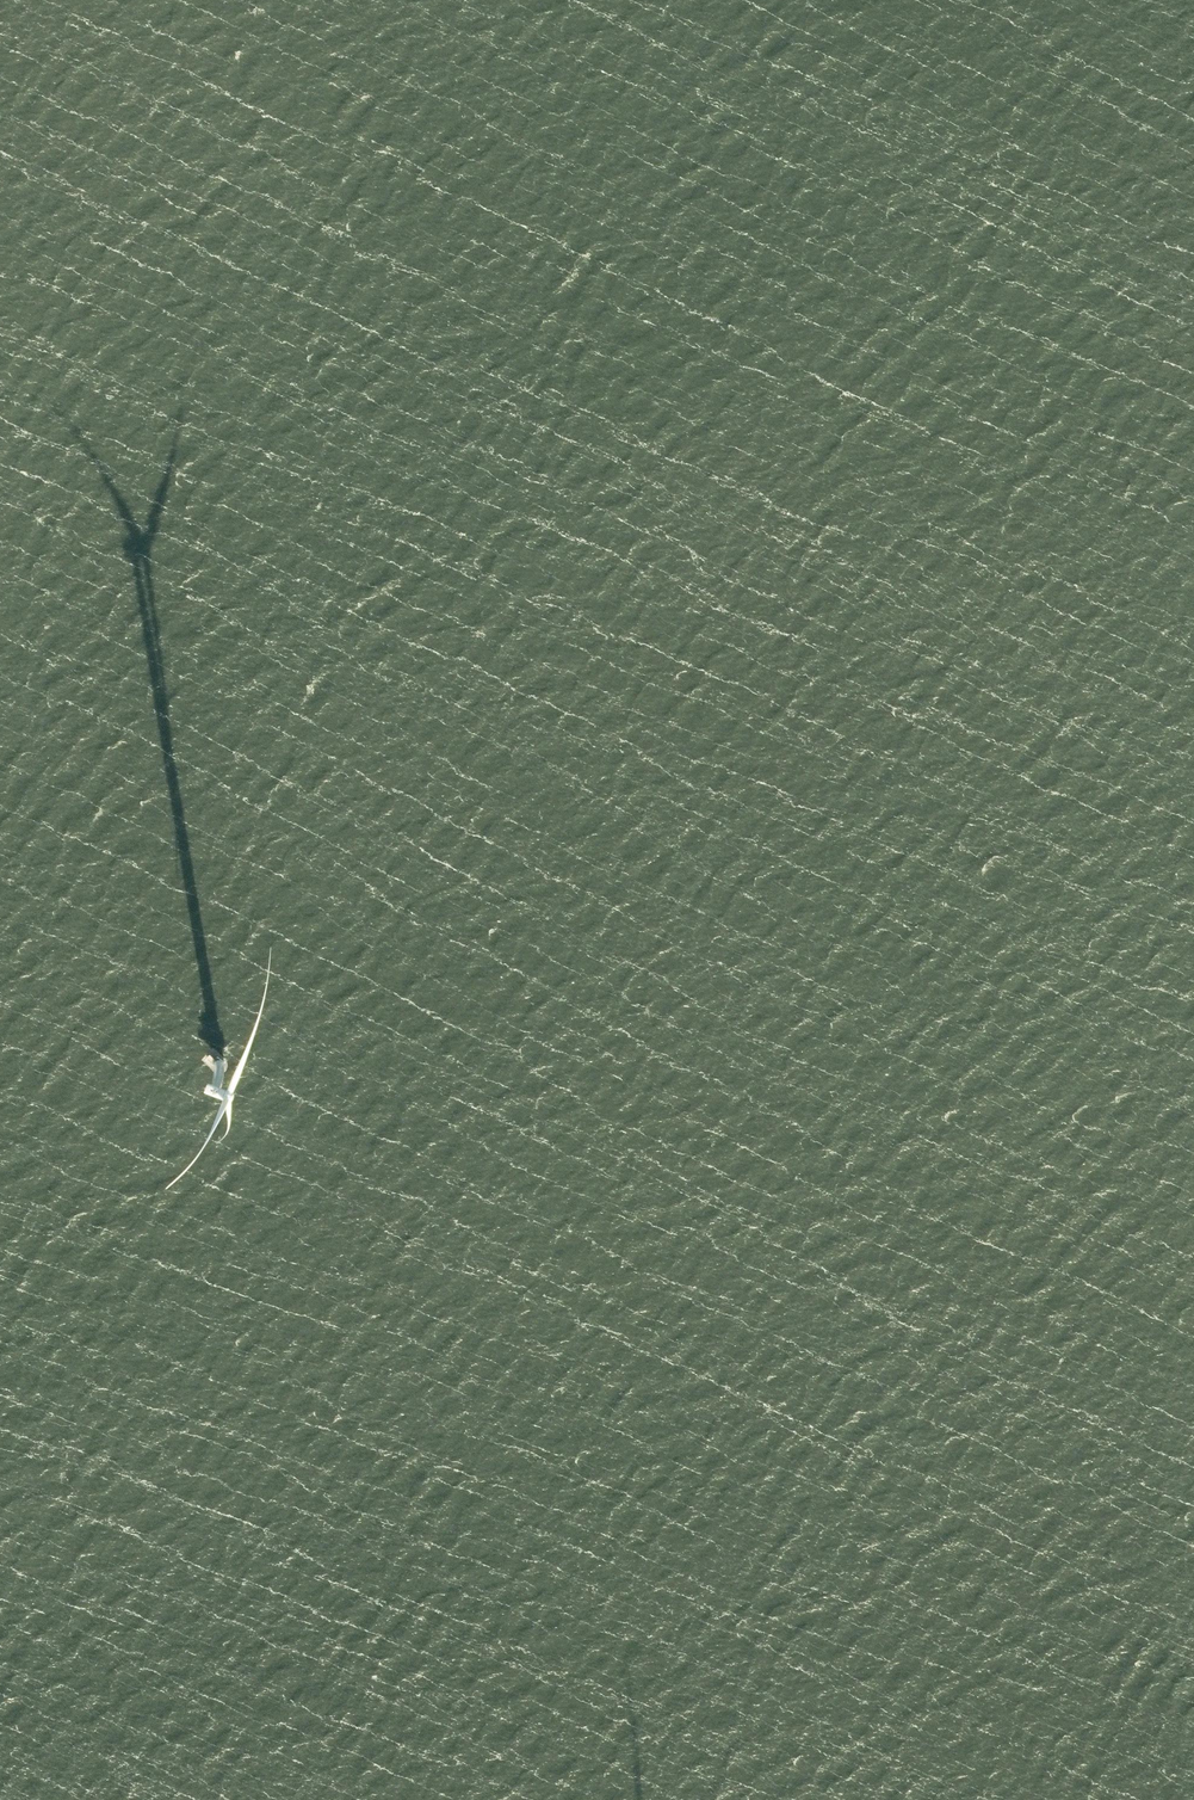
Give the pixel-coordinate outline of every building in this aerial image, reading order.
[(218,1061),(218,1063),(218,1065),(218,1066),(219,1067),(220,1068),(222,1069),(224,1069),(226,1068),(227,1067),(228,1066),(228,1064),(228,1063),(228,1061),(227,1060),(225,1059),(223,1058),(222,1058),(220,1059),(219,1060),(218,1061)]
